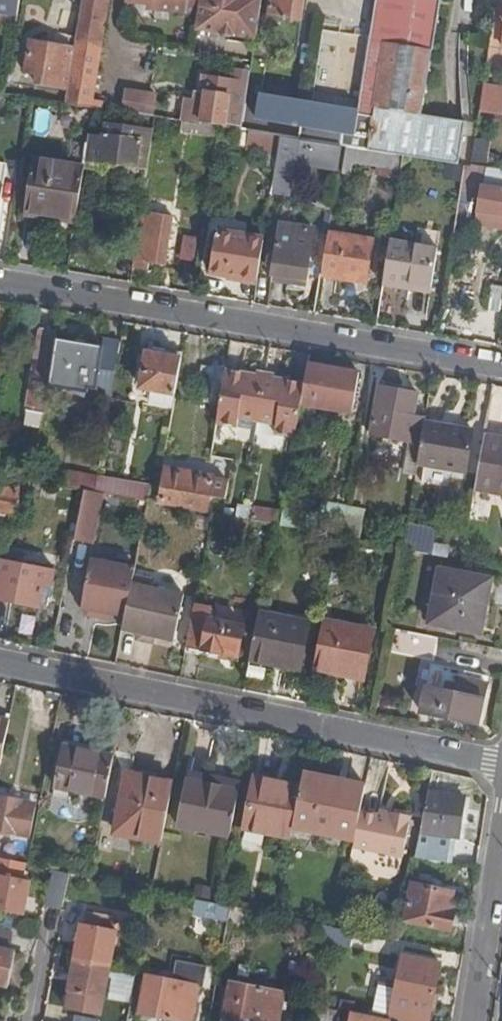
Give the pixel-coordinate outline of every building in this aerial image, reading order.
[(17,17),(20,0),(0,0),(0,14),(17,17)] [(75,37),(66,90),(64,105),(92,109),(100,111),(102,103),(92,101),(109,0),(81,0),(75,37)] [(128,1),(149,4),(149,9),(165,11),(166,6),(201,11),(203,0),(128,0),(128,1)] [(201,11),(198,31),(256,40),(263,0),(203,0),(201,11)] [(301,23),(305,0),(272,0),(269,18),(301,23)] [(306,101),(300,141),(341,147),(402,156),(413,158),(420,114),(439,0),(378,0),(358,110),(306,101)] [(420,114),(421,114),(433,51),(434,50),(443,0),(439,0),(420,114)] [(66,90),(75,37),(54,33),(52,46),(31,43),(25,75),(37,77),(36,86),(66,90)] [(187,99),(183,123),(216,129),(218,129),(241,132),(251,73),(235,70),(234,81),(205,76),(202,95),(206,95),(205,102),(187,99)] [(157,113),(161,91),(126,86),(123,107),(157,113)] [(484,87),(479,114),(501,118),(501,90),(484,87)] [(300,141),(306,101),(259,93),(255,119),(300,126),(297,141),(300,141)] [(421,114),(420,114),(413,158),(458,165),(465,122),(421,114)] [(216,129),(183,123),(181,134),(214,140),(216,129)] [(104,141),(88,138),(87,146),(84,169),(103,171),(104,162),(148,169),(154,134),(106,127),(104,141)] [(280,138),(249,133),(247,148),(278,153),(280,138)] [(341,147),(300,141),(297,141),(280,138),(278,153),(271,194),(287,196),(292,162),(337,170),(341,147)] [(25,216),(75,224),(84,169),(87,146),(72,144),(69,167),(34,163),(25,216)] [(489,170),(485,189),(483,188),(479,211),(480,211),(479,219),(494,222),(496,214),(501,215),(501,172),(489,170)] [(331,214),(332,206),(316,203),(314,211),(331,214)] [(141,213),(132,270),(148,272),(149,263),(165,266),(172,218),(141,213)] [(75,224),(25,216),(25,221),(74,229),(75,224)] [(317,233),(281,227),(272,278),(308,284),(317,233)] [(415,246),(389,242),(382,286),(401,289),(402,284),(432,288),(440,233),(417,230),(415,246)] [(258,280),(263,242),(216,234),(210,272),(242,277),(258,280)] [(329,234),(321,276),(342,279),(343,273),(367,277),(374,242),(329,234)] [(181,257),(196,260),(200,237),(185,235),(181,257)] [(343,273),(342,279),(366,283),(367,277),(343,273)] [(500,312),(501,302),(501,288),(492,286),(488,310),(500,312)] [(57,339),(58,332),(40,329),(27,412),(43,414),(48,386),(57,339)] [(103,348),(57,339),(48,386),(111,399),(121,344),(105,341),(103,348)] [(175,395),(183,355),(162,351),(161,357),(147,354),(140,389),(175,395)] [(319,366),(308,364),(306,372),(318,374),(319,366)] [(227,370),(204,366),(202,380),(224,384),(227,370)] [(304,384),(301,403),(352,412),(358,373),(319,366),(318,374),(306,372),(304,384)] [(258,376),(227,370),(224,384),(217,425),(237,428),(239,419),(258,423),(265,382),(257,381),(258,376)] [(257,381),(265,382),(267,374),(259,372),(258,376),(257,381)] [(267,374),(265,382),(272,384),(273,379),(274,375),(267,374)] [(265,382),(258,423),(277,426),(276,436),(295,439),(301,403),(304,384),(273,379),(272,384),(265,382)] [(425,422),(426,417),(414,415),(417,394),(379,387),(371,430),(412,438),(411,443),(409,453),(419,454),(425,422)] [(486,429),(489,411),(463,407),(459,425),(486,429)] [(473,431),(425,422),(419,454),(417,464),(466,473),(473,431)] [(412,438),(371,430),(370,435),(411,443),(412,438)] [(475,490),(501,494),(501,439),(485,436),(475,490)] [(417,464),(419,454),(409,453),(406,473),(416,474),(417,464)] [(207,497),(224,500),(228,484),(211,481),(211,478),(166,470),(161,501),(205,509),(207,497)] [(67,472),(64,488),(83,491),(93,494),(96,478),(67,472)] [(149,488),(96,478),(93,494),(101,495),(146,503),(149,488)] [(0,488),(0,492),(17,495),(19,485),(1,481),(0,488)] [(92,545),(101,495),(93,494),(83,491),(73,542),(92,545)] [(13,517),(17,495),(0,492),(0,514),(13,517)] [(281,515),(279,528),(338,538),(341,539),(347,508),(322,503),(320,518),(282,511),(281,515)] [(347,508),(341,539),(359,542),(365,511),(347,508)] [(252,509),(249,522),(274,527),(279,528),(281,515),(252,509)] [(232,521),(211,517),(209,529),(231,533),(232,521)] [(248,523),(232,521),(231,533),(246,536),(248,523)] [(406,525),(402,550),(430,556),(434,531),(406,525)] [(0,565),(0,602),(39,610),(42,594),(44,586),(51,587),(54,571),(1,560),(0,565)] [(126,617),(133,575),(134,568),(90,560),(81,609),(86,616),(96,618),(104,613),(112,615),(126,617)] [(480,632),(491,579),(439,570),(430,622),(480,632)] [(150,578),(133,575),(126,617),(123,631),(138,633),(175,640),(184,594),(148,587),(150,578)] [(44,586),(42,594),(50,595),(51,587),(44,586)] [(194,605),(187,646),(239,656),(245,626),(211,619),(212,609),(194,605)] [(259,608),(251,652),(281,658),(280,663),(301,667),(309,618),(259,608)] [(345,669),(344,675),(362,678),(372,630),(323,620),(314,663),(345,669)] [(155,637),(138,633),(137,640),(154,643),(155,637)] [(314,663),(313,669),(344,675),(345,669),(314,663)] [(448,692),(449,688),(444,687),(443,691),(426,687),(420,712),(478,724),(487,684),(460,679),(458,690),(456,694),(448,692)] [(64,746),(98,754),(99,747),(66,740),(64,746)] [(56,788),(106,798),(114,758),(64,746),(56,788)] [(117,832),(162,842),(174,784),(159,781),(161,772),(124,764),(115,809),(121,811),(117,832)] [(177,828),(229,839),(240,785),(189,774),(177,828)] [(360,813),(366,788),(303,775),(300,788),(292,829),(355,840),(360,813)] [(260,834),(290,840),(290,838),(292,829),(300,788),(280,784),(279,788),(252,783),(243,830),(247,831),(246,836),(242,835),(240,845),(244,849),(251,850),(258,848),(260,834)] [(0,791),(0,796),(22,801),(20,806),(35,809),(37,799),(0,791)] [(415,859),(446,864),(450,837),(458,838),(464,799),(429,794),(415,859)] [(29,838),(35,809),(20,806),(22,801),(0,796),(0,832),(29,838)] [(354,845),(353,849),(402,858),(410,817),(390,813),(390,818),(378,816),(360,813),(355,840),(354,845)] [(27,865),(0,859),(0,913),(24,917),(31,883),(24,882),(27,865)] [(46,909),(63,912),(70,875),(54,872),(46,909)] [(405,922),(449,932),(454,912),(449,910),(453,894),(413,885),(405,922)] [(454,912),(458,895),(453,894),(449,910),(454,912)] [(216,905),(192,900),(190,913),(212,918),(216,905)] [(212,918),(229,921),(232,908),(216,905),(212,918)] [(232,908),(229,921),(245,925),(248,912),(232,908)] [(81,926),(75,959),(110,967),(117,933),(113,932),(114,921),(87,916),(85,927),(81,926)] [(308,941),(308,940),(311,925),(296,921),(293,938),(308,941)] [(346,947),(350,932),(337,929),(311,925),(308,940),(346,947)] [(383,939),(398,942),(400,931),(385,928),(383,939)] [(0,934),(0,987),(9,989),(11,978),(20,980),(24,960),(15,957),(16,954),(9,953),(12,936),(0,934)] [(440,965),(402,958),(396,987),(390,1020),(428,1020),(440,965)] [(110,967),(75,959),(69,994),(72,995),(70,1007),(97,1012),(100,1000),(103,1001),(110,967)] [(127,1002),(135,979),(120,974),(112,997),(127,1002)] [(139,1015),(165,1020),(193,1020),(200,989),(146,978),(139,1015)] [(378,983),(371,1018),(388,1020),(390,1020),(396,987),(378,983)] [(223,1020),(278,1020),(284,995),(230,985),(223,1020)] [(335,1001),(333,1010),(352,1013),(354,1004),(335,1001)] [(321,1009),(319,1018),(336,1020),(339,1012),(321,1009)]
